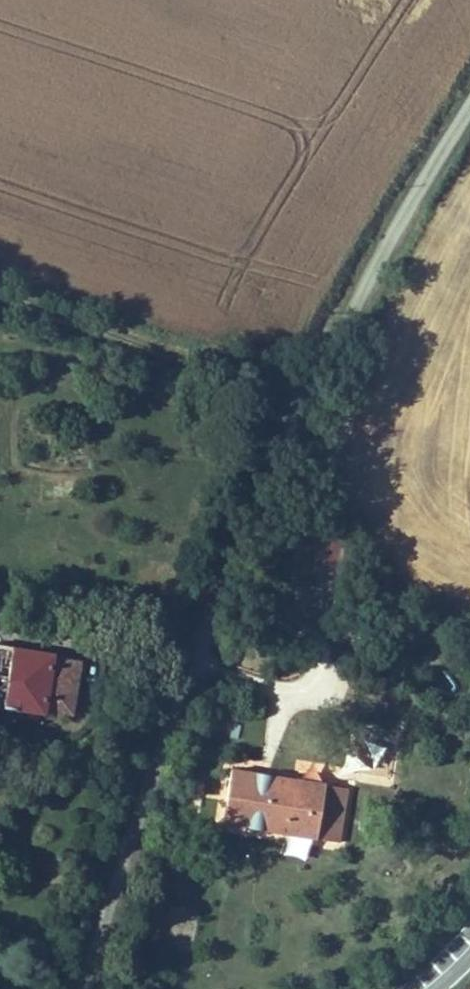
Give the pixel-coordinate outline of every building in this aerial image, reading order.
[(345,563),(346,539),(328,539),(327,562),(345,563)] [(0,638),(0,707),(41,714),(43,700),(73,705),(81,651),(0,638)] [(286,827),(296,773),(230,762),(220,815),(286,827)] [(321,778),(296,773),(286,827),(312,832),(321,778)] [(345,782),(321,778),(312,832),(336,836),(345,782)]
